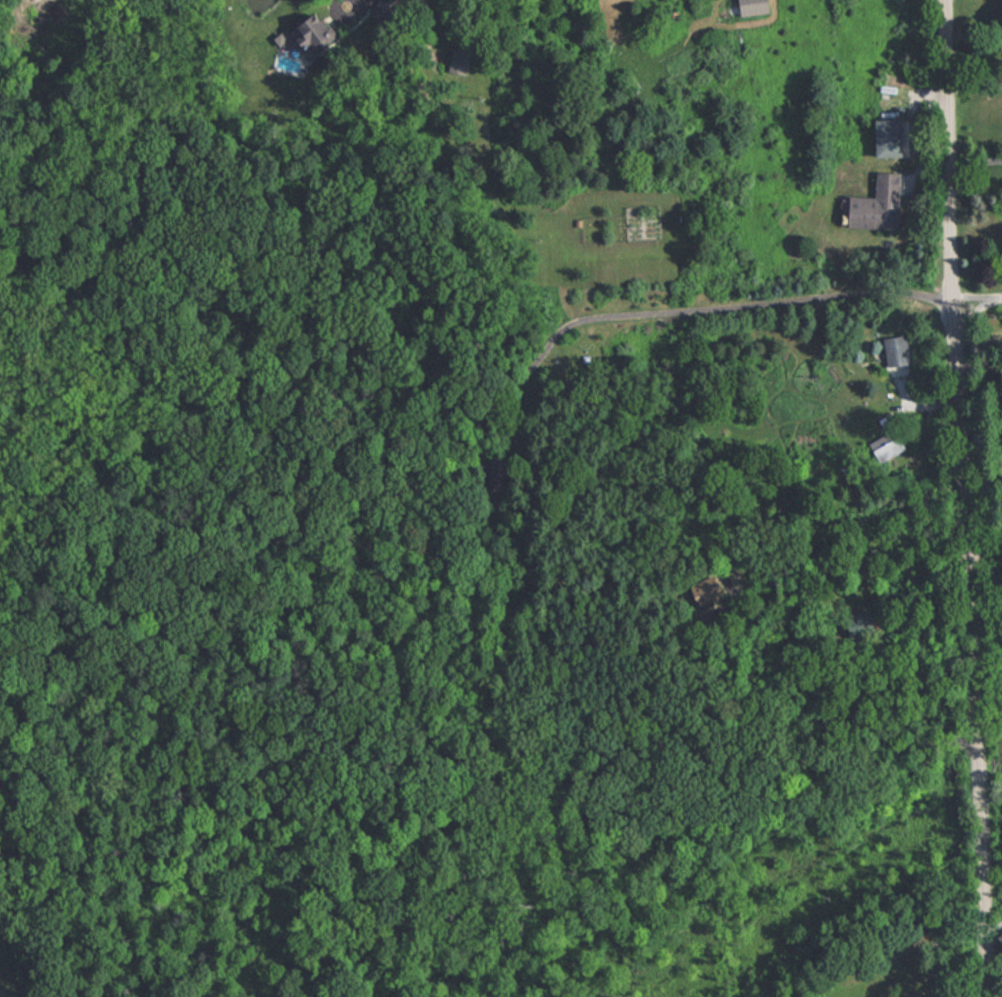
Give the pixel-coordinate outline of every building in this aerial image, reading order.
[(767,13),(765,0),(732,0),(734,17),(767,13)] [(308,38),(316,51),(331,42),(318,23),(309,29),(313,35),(308,38)] [(895,119),(865,119),(865,159),(895,158),(895,119)] [(839,230),(903,231),(903,173),(871,172),(870,198),(840,198),(839,230)] [(881,338),(881,363),(904,363),(904,338),(881,338)]
